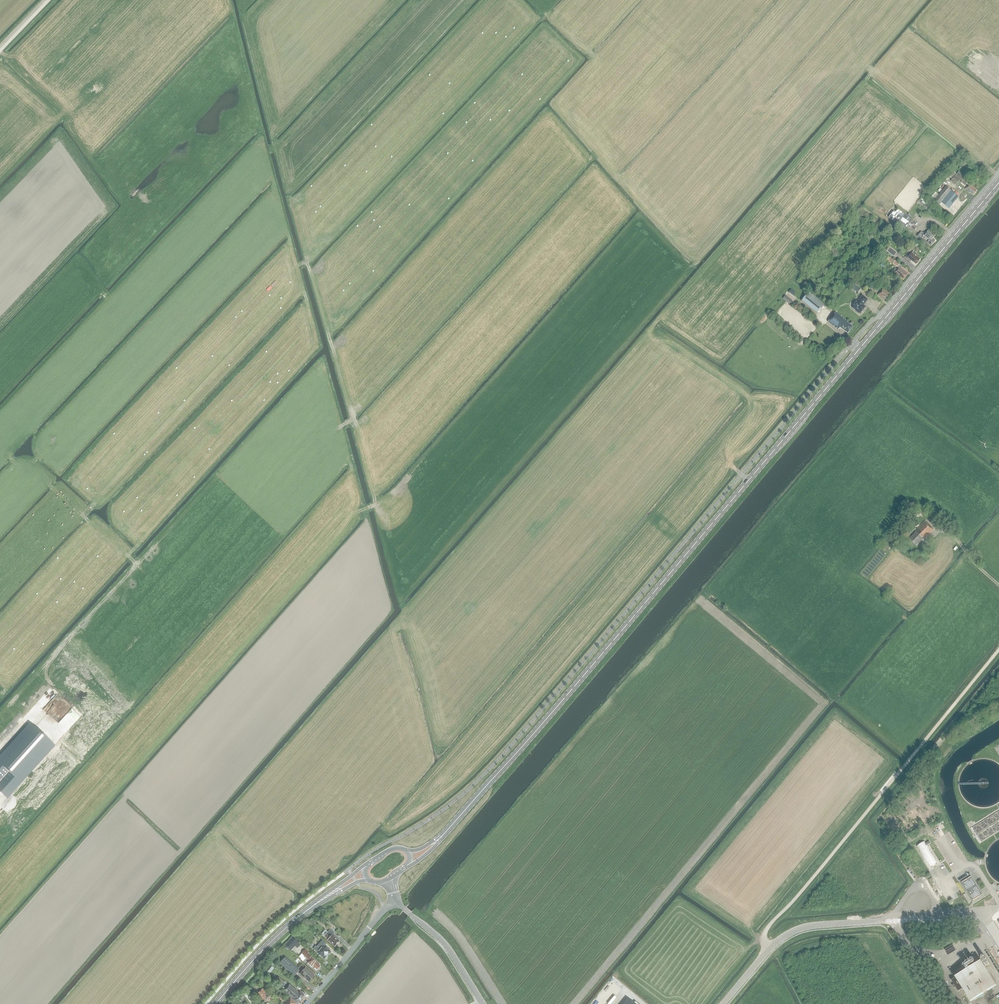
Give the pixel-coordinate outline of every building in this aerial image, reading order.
[(970,184),(968,182),(969,180),(964,176),(964,175),(959,171),(951,181),(956,185),(961,179),(962,180),(961,182),(965,185),(966,184),(968,186),(965,190),(968,192),(973,196),(977,191),(970,184)] [(982,182),(983,184),(986,180),(985,179),(986,178),(979,173),(975,178),(981,183),(982,182)] [(958,197),(946,186),(938,195),(935,192),(931,198),(934,200),(934,201),(939,205),(942,202),(949,208),(958,197)] [(910,223),(893,211),(888,217),(904,230),(908,225),(910,227),(911,224),(910,223)] [(929,231),(925,235),(921,232),(918,236),(921,239),(921,240),(925,243),(926,242),(931,246),(935,241),(932,239),(935,236),(929,231)] [(896,253),(888,247),(886,250),(883,248),(881,250),(885,253),(886,251),(893,257),(896,253)] [(911,261),(916,265),(920,260),(912,253),(909,256),(908,255),(905,258),(910,263),(911,261)] [(899,264),(890,257),(888,259),(893,263),(892,264),(897,267),(899,264)] [(899,267),(897,270),(895,268),(893,271),(895,272),(894,273),(898,277),(899,276),(903,280),(908,275),(899,267)] [(862,287),(855,282),(850,287),(857,293),(862,287)] [(885,299),(885,300),(888,296),(887,295),(888,294),(882,289),(877,295),(884,301),(885,299)] [(823,304),(808,292),(800,301),(816,313),(823,304)] [(792,301),(785,295),(782,298),(789,304),(792,301)] [(860,314),(865,307),(863,305),(867,300),(862,296),(858,301),(857,301),(852,308),(856,311),(858,313),(859,313),(860,314)] [(840,328),(847,334),(852,328),(846,323),(847,322),(835,312),(827,322),(838,331),(840,328)] [(934,530),(925,521),(915,531),(916,533),(910,539),(916,546),(923,539),(924,540),(934,530)] [(2,797),(6,800),(49,752),(26,731),(0,759),(0,799),(2,797)] [(930,844),(929,842),(925,844),(924,841),(916,846),(927,864),(928,863),(930,867),(937,863),(927,846),(930,844)] [(983,895),(970,875),(959,881),(972,902),(983,895)] [(335,947),(339,942),(332,935),(334,933),(330,930),(324,937),(335,947)] [(292,937),(285,945),(291,951),(298,943),(292,937)] [(322,940),(316,947),(316,946),(313,949),(318,954),(319,955),(320,955),(324,959),(325,958),(326,958),(327,957),(327,956),(330,952),(324,946),(326,944),(322,940)] [(319,965),(307,953),(308,952),(305,949),(301,953),(308,960),(309,959),(310,960),(307,963),(312,967),(313,967),(317,970),(320,967),(319,965)] [(300,970),(285,957),(280,963),(294,976),(300,970)] [(982,962),(956,978),(952,981),(960,992),(963,990),(972,1003),(998,987),(982,962)] [(315,976),(306,968),(300,974),(309,982),(315,976)] [(298,1003),(301,1000),(304,996),(298,991),(298,992),(289,984),(283,990),(292,998),(292,999),(294,1001),(295,1001),(298,1003)] [(268,994),(263,989),(258,994),(265,1001),(271,994),(269,993),(268,994)]
